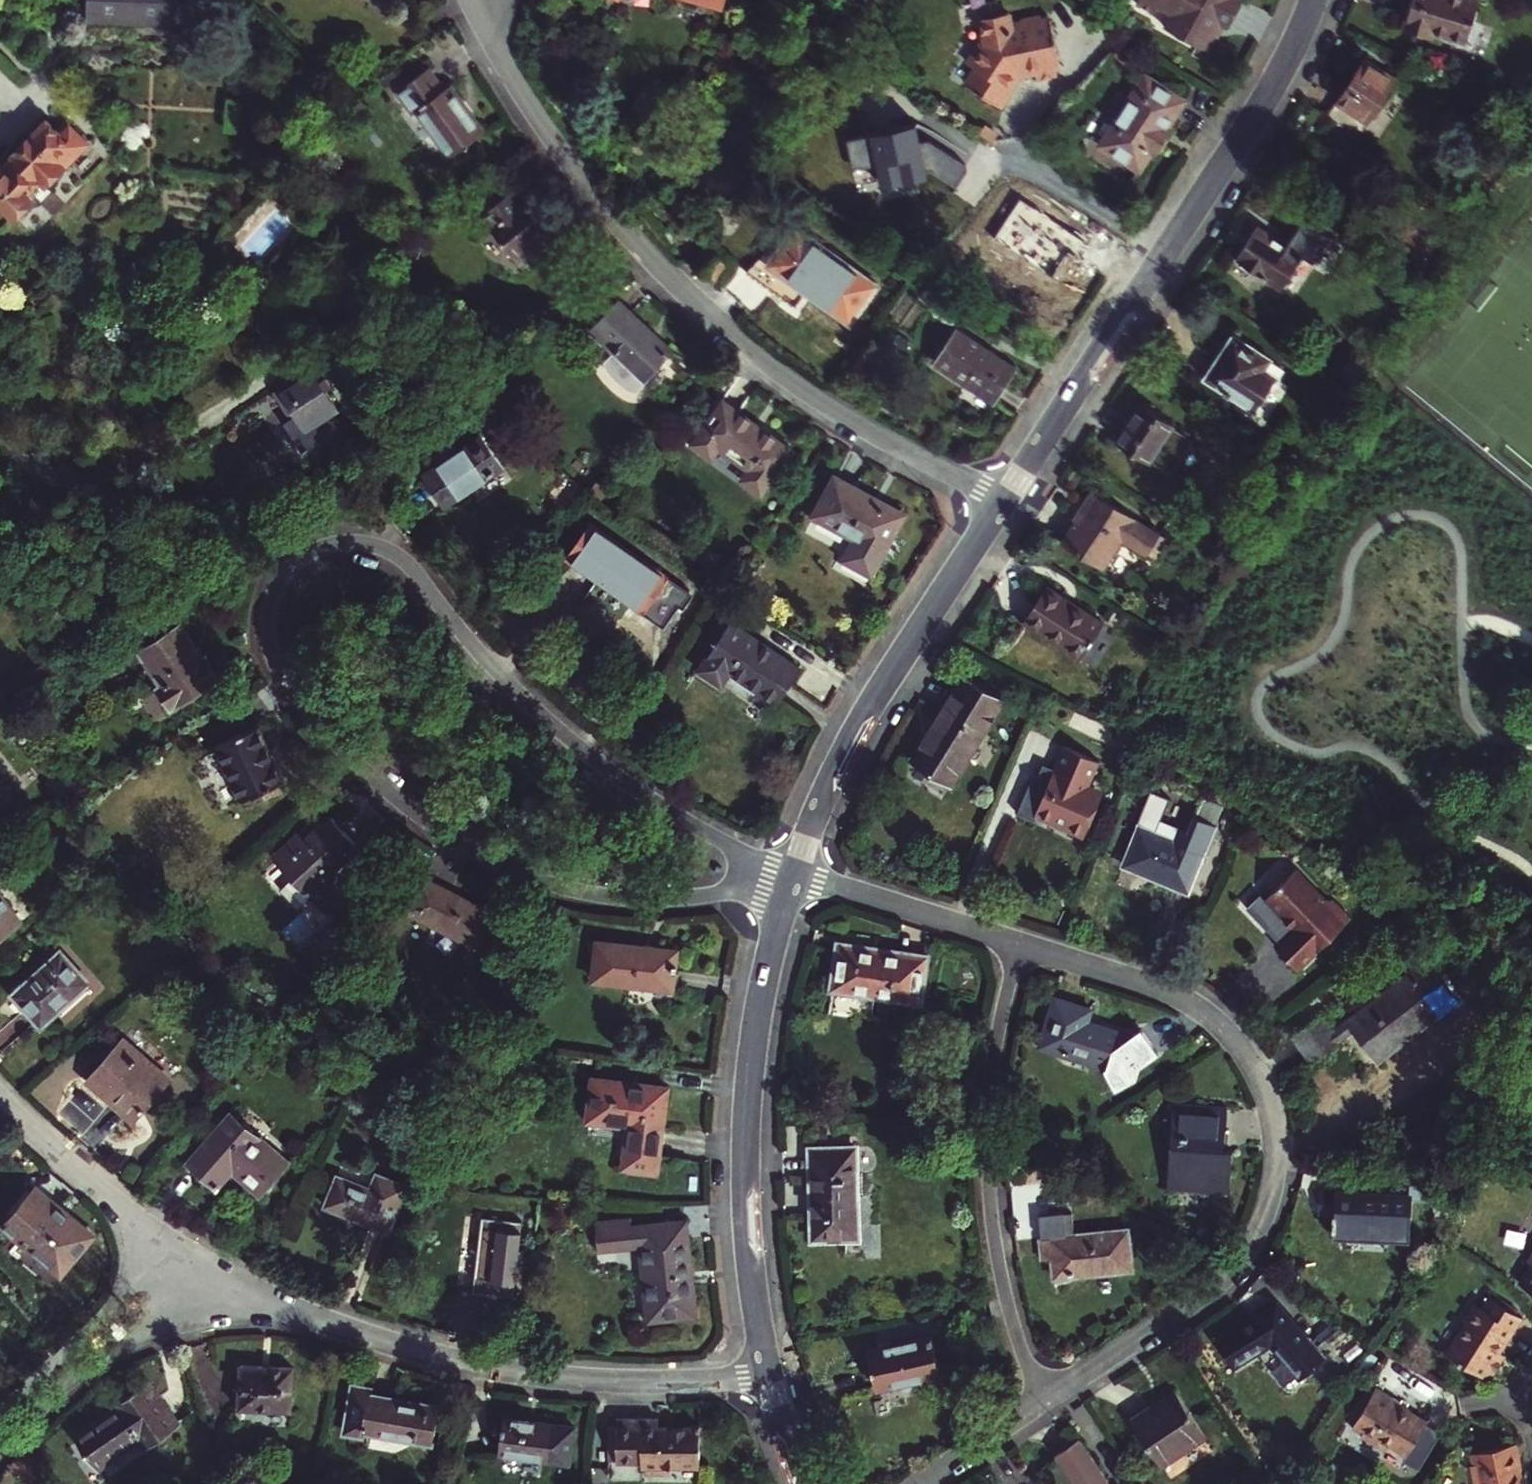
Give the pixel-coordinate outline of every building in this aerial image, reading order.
[(177,22),(178,0),(90,0),(89,19),(177,22)] [(1182,45),(1212,60),(1242,0),(1204,0),(1182,45)] [(1406,27),(1433,35),(1434,29),(1468,39),(1479,1),(1478,0),(1414,0),(1406,27)] [(1019,7),(986,16),(987,35),(970,63),(978,69),(968,82),(1013,107),(1030,76),(1071,69),(1056,13),(1023,20),(1019,7)] [(1363,57),(1327,113),(1361,135),(1396,79),(1363,57)] [(484,132),(450,85),(444,90),(428,68),(398,90),(414,114),(418,111),(451,156),(484,132)] [(1180,100),(1144,75),(1099,142),(1141,171),(1170,128),(1164,124),(1180,100)] [(40,179),(46,185),(48,183),(53,183),(62,175),(63,168),(64,166),(57,160),(71,144),(62,135),(47,120),(29,138),(26,138),(16,148),(15,152),(0,168),(0,201),(16,217),(19,213),(24,213),(31,206),(31,200),(34,197),(29,192),(40,179)] [(70,126),(62,135),(71,144),(57,160),(64,166),(88,143),(70,126)] [(940,152),(904,141),(885,205),(921,216),(940,152)] [(315,197),(304,187),(294,197),(305,207),(315,197)] [(482,214),(516,258),(555,228),(532,197),(518,208),(508,194),(482,214)] [(1237,259),(1282,288),(1302,257),(1257,227),(1237,259)] [(796,228),(770,264),(849,322),(875,286),(796,228)] [(645,381),(670,355),(651,336),(653,334),(619,300),(590,328),(616,353),(605,363),(629,387),(639,375),(645,381)] [(965,385),(992,402),(1014,369),(956,332),(936,363),(967,382),(965,385)] [(1282,368),(1234,336),(1207,378),(1256,410),(1277,379),(1275,378),(1282,368)] [(314,372),(284,391),(311,434),(331,421),(340,415),(329,396),(323,387),(314,372)] [(323,387),(329,396),(334,393),(328,384),(323,387)] [(311,434),(284,391),(274,398),(306,448),(306,449),(337,430),(336,429),(331,421),(311,434)] [(724,400),(693,443),(712,457),(719,447),(749,470),(742,480),(761,494),(792,452),(724,400)] [(1143,405),(1141,404),(1116,442),(1150,463),(1174,425),(1157,414),(1159,411),(1145,402),(1143,405)] [(481,436),(421,474),(443,507),(503,468),(481,436)] [(815,516),(884,554),(905,514),(837,477),(815,516)] [(1090,490),(1078,508),(1083,511),(1063,543),(1102,568),(1121,537),(1156,559),(1168,540),(1090,490)] [(568,558),(643,613),(668,579),(592,524),(568,558)] [(1047,586),(1023,623),(1081,660),(1104,624),(1047,586)] [(731,622),(698,670),(723,687),(732,672),(778,704),(801,670),(731,622)] [(182,624),(140,652),(162,686),(159,688),(171,708),(220,678),(207,656),(204,658),(182,624)] [(1001,702),(962,677),(912,759),(951,783),(1001,702)] [(217,745),(241,800),(283,783),(260,728),(217,745)] [(1061,740),(1030,812),(1086,835),(1106,787),(1094,782),(1104,758),(1061,740)] [(14,798),(0,781),(0,809),(14,798)] [(1139,828),(1124,863),(1150,873),(1151,870),(1159,873),(1157,880),(1188,892),(1215,826),(1193,817),(1187,833),(1160,822),(1169,800),(1149,792),(1136,827),(1139,828)] [(331,871),(358,846),(333,817),(296,849),(291,843),(274,859),(283,870),(270,881),(295,909),(335,874),(331,871)] [(1151,870),(1150,873),(1148,876),(1157,880),(1159,873),(1151,870)] [(1326,904),(1298,871),(1261,903),(1279,924),(1284,920),(1292,930),(1275,945),(1297,972),(1352,925),(1336,905),(1326,904)] [(424,877),(406,911),(481,950),(499,917),(424,877)] [(22,920),(0,892),(0,937),(22,920)] [(593,981),(633,986),(673,991),(678,951),(598,941),(593,981)] [(838,946),(831,989),(919,1002),(925,958),(838,946)] [(85,981),(62,955),(53,962),(50,958),(34,971),(38,975),(19,992),(42,1019),(85,981)] [(1353,1032),(1373,1059),(1455,997),(1426,958),(1384,990),(1388,995),(1348,1025),(1353,1032)] [(1384,990),(1344,1020),(1348,1025),(1388,995),(1384,990)] [(1455,997),(1373,1059),(1378,1065),(1460,1003),(1455,997)] [(1136,1039),(1089,1023),(1076,1018),(1079,1006),(1055,998),(1047,1024),(1054,1026),(1048,1044),(1088,1057),(1087,1062),(1125,1074),(1136,1039)] [(1093,1010),(1079,1006),(1076,1018),(1089,1023),(1093,1010)] [(1344,1020),(1331,1030),(1340,1042),(1353,1032),(1348,1025),(1344,1020)] [(1054,1026),(1047,1024),(1039,1046),(1047,1049),(1048,1044),(1054,1026)] [(170,1080),(123,1039),(88,1080),(113,1101),(121,1092),(142,1111),(170,1080)] [(1048,1044),(1047,1049),(1087,1062),(1088,1057),(1048,1044)] [(655,1170),(665,1090),(594,1080),(589,1120),(630,1125),(624,1166),(655,1170)] [(121,1092),(113,1101),(134,1120),(142,1111),(121,1092)] [(1227,1108),(1174,1104),(1169,1163),(1175,1163),(1174,1182),(1202,1185),(1201,1191),(1230,1193),(1233,1150),(1224,1150),(1218,1149),(1219,1134),(1225,1134),(1227,1108)] [(290,1164),(232,1114),(190,1162),(217,1187),(232,1169),(257,1191),(269,1176),(275,1182),(290,1164)] [(811,1149),(813,1238),(858,1237),(855,1148),(811,1149)] [(389,1231),(406,1186),(377,1174),(370,1189),(338,1176),(327,1206),(389,1231)] [(262,1196),(275,1182),(269,1176),(257,1191),(262,1196)] [(1202,1185),(1174,1182),(1173,1189),(1201,1191),(1202,1185)] [(4,1223),(60,1271),(91,1235),(34,1187),(4,1223)] [(1356,1191),(1320,1190),(1320,1204),(1339,1205),(1339,1215),(1335,1214),(1334,1230),(1339,1231),(1338,1236),(1409,1240),(1411,1200),(1356,1197),(1356,1191)] [(1339,1205),(1320,1204),(1319,1214),(1335,1214),(1339,1215),(1339,1205)] [(519,1291),(525,1217),(483,1214),(477,1288),(519,1291)] [(641,1245),(650,1320),(695,1315),(685,1223),(631,1229),(631,1220),(596,1223),(599,1249),(641,1245)] [(1127,1230),(1041,1239),(1043,1261),(1053,1260),(1054,1274),(1096,1270),(1096,1274),(1131,1270),(1127,1230)] [(1520,1284),(1531,1292),(1531,1265),(1520,1284)] [(1522,1317),(1490,1298),(1483,1309),(1474,1303),(1462,1322),(1465,1324),(1446,1354),(1484,1378),(1486,1374),(1491,1377),(1505,1355),(1498,1351),(1505,1340),(1507,1341),(1522,1317)] [(1237,1326),(1216,1340),(1233,1367),(1271,1343),(1300,1377),(1320,1360),(1276,1307),(1255,1320),(1257,1323),(1242,1333),(1237,1326)] [(1253,1317),(1237,1326),(1242,1333),(1257,1323),(1255,1320),(1253,1317)] [(932,1337),(867,1350),(875,1389),(940,1375),(932,1337)] [(240,1365),(239,1408),(290,1411),(293,1367),(240,1365)] [(179,1423),(149,1382),(76,1434),(100,1467),(141,1438),(146,1446),(179,1423)] [(412,1437),(432,1441),(439,1406),(421,1402),(420,1405),(396,1400),(396,1398),(371,1394),(371,1390),(353,1387),(345,1430),(363,1434),(364,1429),(369,1429),(370,1431),(412,1439),(412,1437)] [(1401,1401),(1378,1387),(1352,1427),(1362,1433),(1361,1435),(1386,1450),(1389,1445),(1407,1457),(1427,1423),(1398,1404),(1401,1401)] [(1151,1409),(1132,1422),(1162,1467),(1206,1437),(1178,1396),(1154,1413),(1151,1409)] [(547,1461),(552,1424),(504,1416),(499,1454),(547,1461)] [(608,1425),(608,1461),(640,1461),(640,1465),(644,1465),(644,1473),(670,1473),(670,1466),(698,1466),(698,1428),(658,1427),(657,1419),(616,1419),(616,1426),(608,1425)] [(1477,1441),(1479,1452),(1512,1445),(1510,1437),(1490,1441),(1490,1438),(1477,1441)] [(1079,1439),(1055,1455),(1075,1483),(1109,1483),(1079,1439)] [(1479,1452),(1471,1453),(1473,1464),(1471,1464),(1475,1483),(1521,1483),(1518,1470),(1522,1469),(1517,1444),(1512,1445),(1479,1452)]
